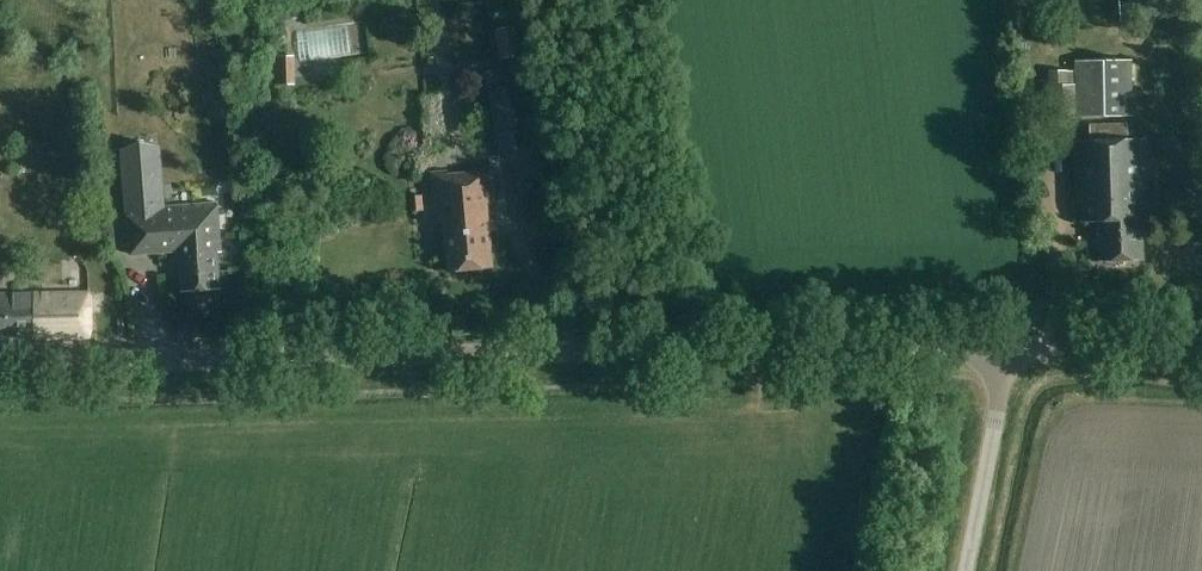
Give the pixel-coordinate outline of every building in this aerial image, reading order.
[(304,23),(249,25),(250,54),(306,51),(304,23)] [(515,26),(497,29),(502,59),(519,56),(515,26)] [(279,57),(279,83),(296,83),(296,57),(279,57)] [(1071,70),(1050,70),(1051,118),(1131,117),(1131,61),(1071,62),(1071,70)] [(486,71),(496,155),(531,150),(521,67),(486,71)] [(462,102),(452,103),(453,115),(463,114),(462,102)] [(1099,223),(1100,261),(1146,259),(1145,221),(1147,221),(1145,140),(1128,140),(1127,124),(1090,124),(1090,142),(1074,142),(1075,203),(1084,203),(1084,224),(1099,223)] [(123,151),(127,205),(131,254),(133,253),(179,251),(179,253),(181,291),(183,291),(219,288),(217,256),(217,251),(221,251),(218,213),(217,203),(165,207),(163,207),(158,148),(123,151)] [(430,172),(434,223),(442,222),(442,225),(446,271),(490,267),(488,235),(488,230),(496,229),(495,220),(487,221),(486,203),(494,202),(491,168),(430,172)] [(410,212),(424,211),(422,195),(408,197),(410,212)] [(134,258),(136,287),(154,285),(155,297),(174,295),(172,255),(134,258)] [(91,336),(89,294),(0,295),(0,332),(53,331),(54,336),(91,336)]
